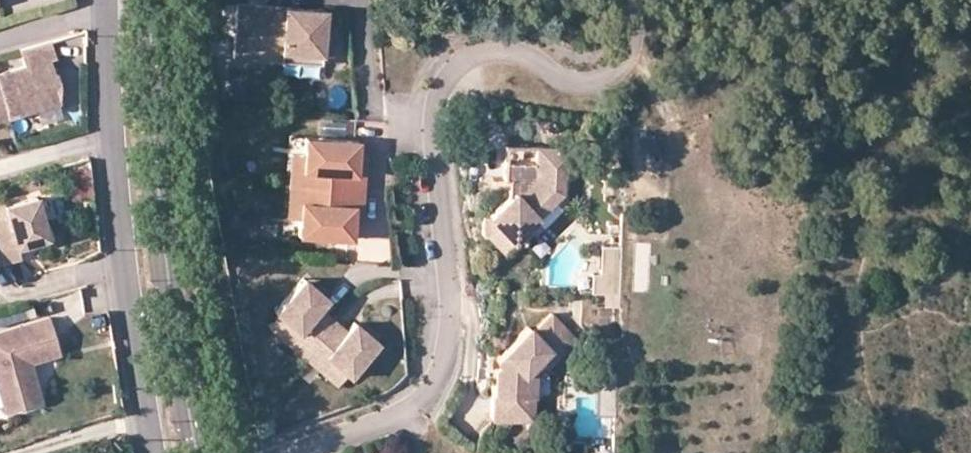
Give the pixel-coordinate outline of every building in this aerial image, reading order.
[(323,26),(325,8),(235,2),(231,56),(280,59),(280,50),(321,53),(330,54),(332,27),(323,26)] [(26,66),(0,73),(0,121),(25,113),(36,110),(61,104),(60,82),(59,81),(50,82),(48,74),(55,72),(51,59),(57,56),(52,39),(21,48),(26,66)] [(280,50),(280,59),(320,62),(321,53),(280,50)] [(48,74),(50,82),(59,81),(57,72),(55,72),(48,74)] [(284,233),(297,234),(299,202),(293,201),(296,168),(302,169),(304,136),(291,135),(284,233)] [(355,171),(358,140),(304,136),(302,169),(296,168),(293,201),(299,202),(297,234),(350,238),(352,223),(353,205),(361,206),(364,172),(355,171)] [(501,145),(500,161),(531,163),(532,147),(501,145)] [(531,163),(500,161),(499,179),(504,179),(507,180),(506,189),(504,192),(484,217),(478,218),(483,237),(488,236),(500,246),(509,235),(517,242),(527,230),(535,237),(553,215),(557,210),(561,206),(564,202),(566,197),(565,195),(568,149),(532,147),(531,163)] [(355,171),(364,172),(365,155),(357,155),(355,171)] [(19,259),(16,247),(23,246),(21,241),(28,239),(30,244),(47,240),(37,199),(5,206),(7,217),(0,219),(0,264),(19,259)] [(360,223),(361,206),(353,205),(352,223),(360,223)] [(509,235),(500,246),(507,252),(517,242),(509,235)] [(632,290),(647,291),(649,243),(634,242),(632,290)] [(608,278),(619,279),(620,259),(611,259),(611,247),(601,246),(600,275),(591,275),(591,294),(608,294),(608,278)] [(611,259),(620,259),(620,247),(611,247),(611,259)] [(308,286),(312,282),(306,276),(303,280),(308,286)] [(608,294),(619,295),(619,279),(608,278),(608,294)] [(348,374),(350,376),(377,347),(371,341),(374,337),(356,322),(348,331),(321,307),(329,298),(312,282),(308,286),(303,280),(276,310),(279,312),(299,330),(289,341),(318,367),(328,357),(348,374)] [(270,324),(289,341),(299,330),(279,312),(270,324)] [(493,382),(486,382),(484,417),(525,420),(528,362),(541,350),(549,359),(564,346),(554,335),(560,330),(545,314),(526,331),(522,327),(487,358),(491,363),(494,366),(493,382)] [(0,331),(0,401),(3,413),(40,402),(29,363),(58,355),(48,318),(0,331)] [(554,335),(564,346),(570,341),(560,330),(554,335)] [(371,341),(377,347),(380,343),(374,337),(371,341)] [(541,350),(528,362),(527,377),(541,378),(542,366),(549,359),(541,350)] [(328,357),(318,367),(338,385),(348,374),(328,357)] [(614,379),(614,368),(603,368),(603,379),(614,379)] [(614,386),(614,379),(603,379),(597,379),(597,386),(604,386),(604,389),(598,389),(598,415),(614,415),(614,397),(606,397),(606,386),(614,386)]
